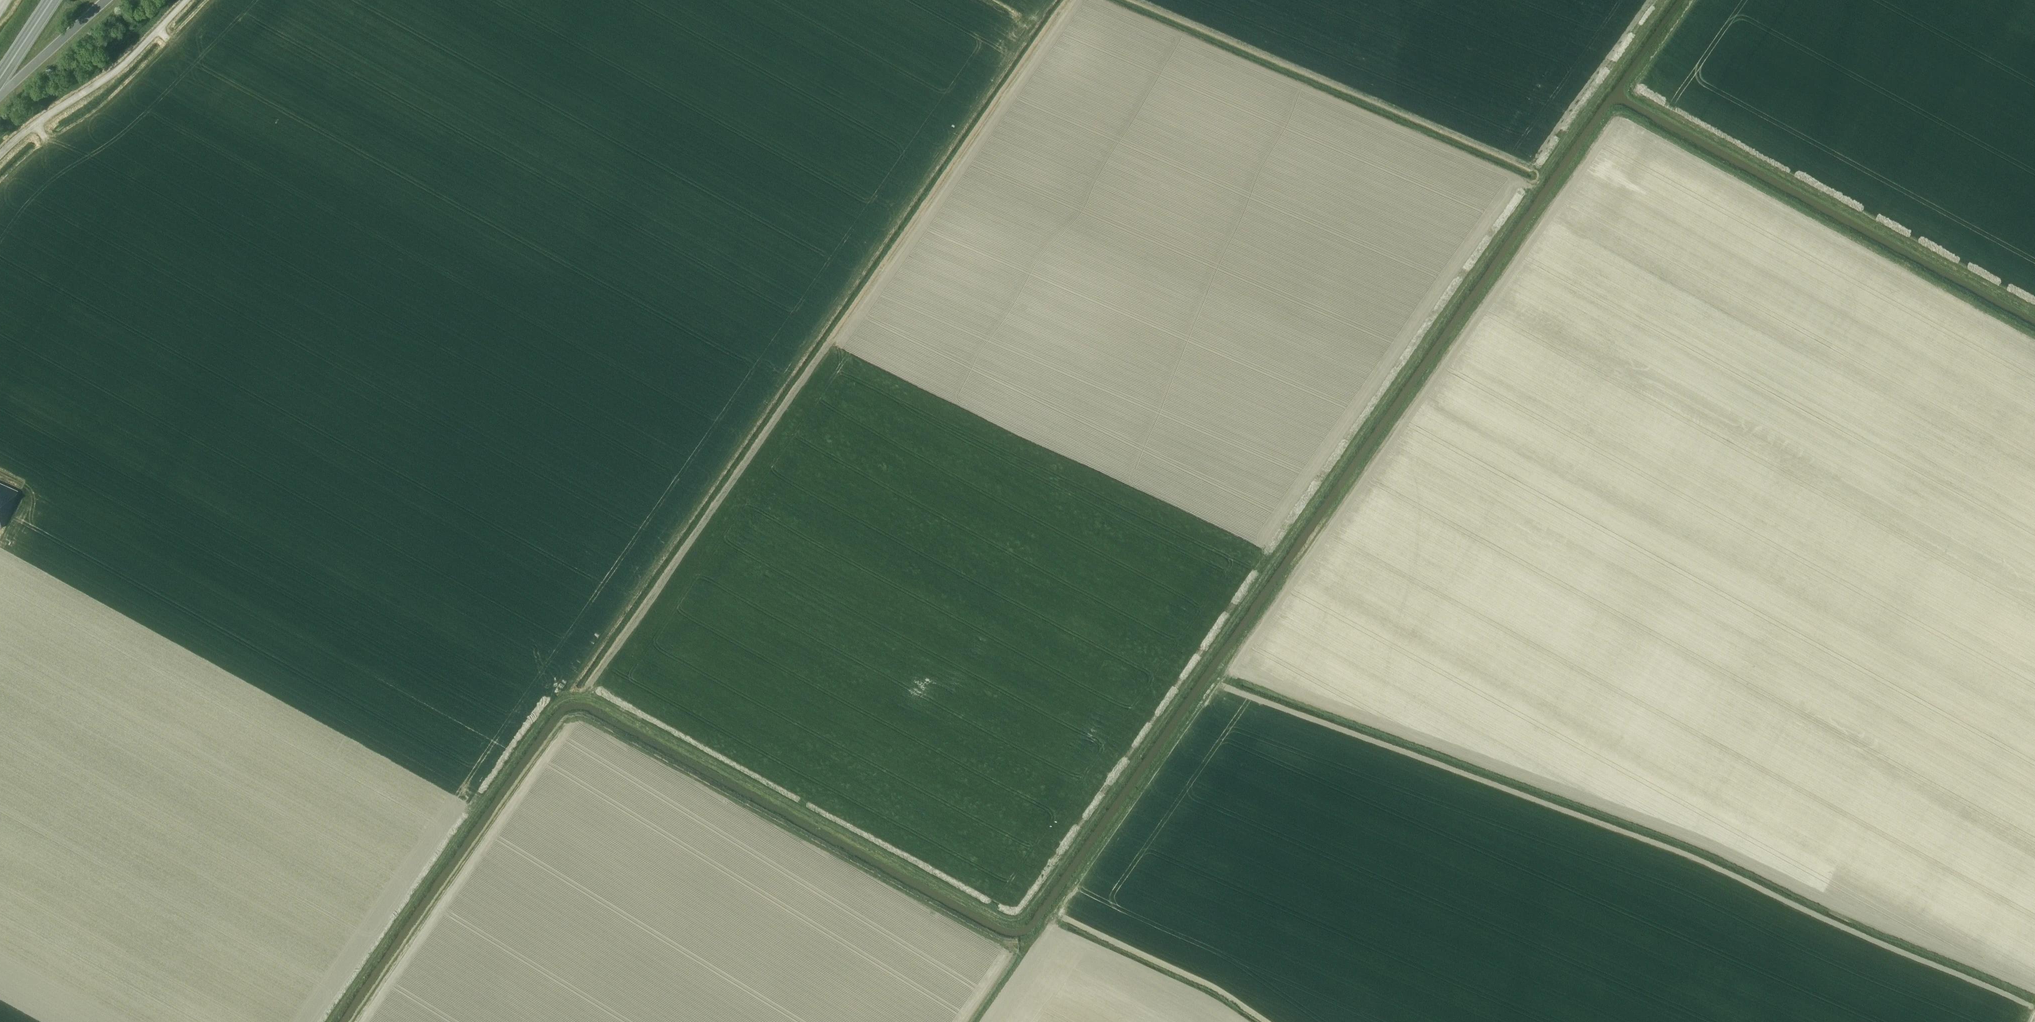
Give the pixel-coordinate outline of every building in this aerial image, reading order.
[(2,528),(18,491),(0,483),(0,527),(2,528)]
